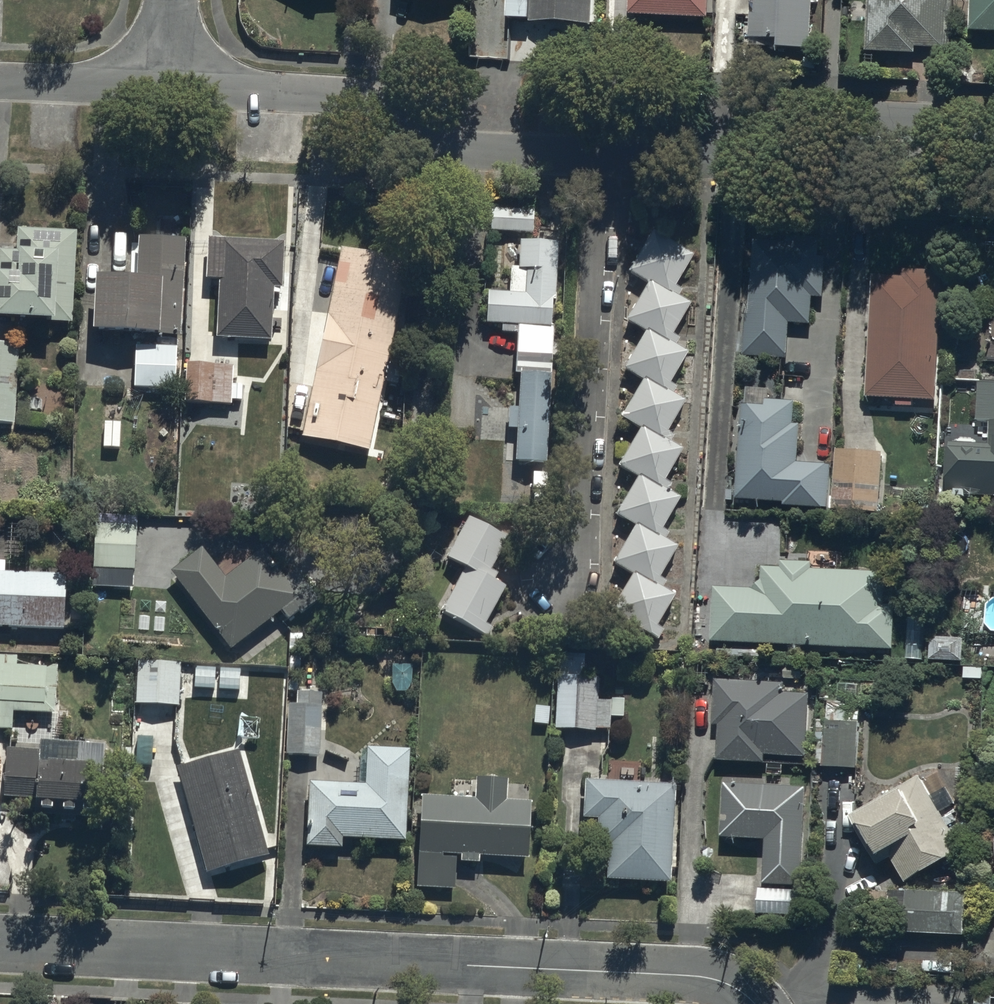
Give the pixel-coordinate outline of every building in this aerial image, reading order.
[(510,28),(534,28),(534,32),(593,35),(594,0),(511,0),(510,28)] [(710,0),(633,0),(632,23),(709,26),(710,0)] [(758,25),(753,25),(752,53),(782,54),(781,59),(813,60),(815,0),(759,0),(758,25)] [(868,59),(918,60),(918,53),(951,54),(953,8),(947,8),(947,0),(870,0),(868,59)] [(971,36),(993,37),(993,0),(973,0),(971,36)] [(489,237),(533,238),(533,218),(489,217),(489,237)] [(689,257),(650,236),(627,277),(646,287),(624,326),(644,336),(623,375),(641,385),(621,423),(638,432),(616,472),(636,483),(615,522),(632,531),(612,569),(631,579),(609,619),(654,643),(658,635),(654,632),(671,601),(658,593),(661,587),(655,584),(673,551),(660,544),(664,537),(659,534),(675,503),(663,497),(667,490),(661,486),(678,454),(665,447),(669,441),(664,438),(681,406),(668,398),(672,392),(667,389),(683,358),(670,351),(675,342),(669,339),(686,307),(673,300),(677,293),(671,290),(689,257)] [(76,243),(18,240),(17,262),(0,262),(0,338),(55,340),(55,334),(72,335),(76,243)] [(548,466),(551,378),(552,328),(553,302),(557,302),(559,247),(521,245),(520,270),(511,269),(510,298),(488,297),(487,326),(518,327),(516,376),(520,377),(519,411),(510,411),(509,430),(517,430),(516,465),(548,466)] [(822,250),(755,246),(748,360),(787,362),(789,327),(811,329),(813,303),(825,303),(827,265),(821,265),(822,250)] [(181,347),(185,249),(139,247),(138,296),(95,294),(93,347),(160,350),(160,346),(181,347)] [(284,252),(209,249),(208,289),(220,289),(218,346),(272,348),(274,301),(281,301),(284,252)] [(408,272),(342,259),(303,446),(370,459),(385,383),(403,386),(409,357),(391,353),(408,272)] [(939,409),(945,279),(907,277),(907,286),(874,284),(869,406),(900,407),(899,412),(914,413),(915,408),(939,409)] [(134,395),(174,396),(176,396),(177,353),(164,353),(136,352),(134,395)] [(13,432),(19,356),(0,354),(0,431),(13,432)] [(233,373),(187,371),(186,410),(231,412),(232,406),(242,407),(243,390),(233,390),(233,373)] [(951,445),(950,497),(958,498),(957,505),(968,505),(968,498),(993,499),(993,387),(981,386),(980,423),(991,424),(990,447),(951,445)] [(768,414),(743,413),(739,505),(787,508),(786,513),(828,515),(831,473),(800,471),(802,433),(795,432),(797,409),(769,407),(768,414)] [(104,453),(120,454),(121,425),(105,425),(104,453)] [(880,520),(883,460),(836,458),(834,518),(880,520)] [(137,534),(133,534),(134,523),(99,522),(99,533),(98,575),(107,575),(106,602),(135,603),(137,534)] [(507,549),(470,528),(447,568),(468,579),(444,620),(487,645),(492,637),(484,633),(506,596),(494,589),(498,582),(491,577),(507,549)] [(201,557),(171,581),(233,659),(282,620),(288,628),(298,620),(301,623),(321,607),(297,577),(284,587),(262,560),(226,589),(201,557)] [(715,595),(714,649),(895,657),(897,613),(887,613),(888,579),(814,576),(814,570),(783,569),(782,576),(764,575),(763,590),(755,597),(715,595)] [(64,637),(67,583),(6,580),(6,570),(0,570),(0,634),(64,637)] [(0,664),(0,736),(13,736),(13,719),(55,720),(57,676),(17,674),(17,665),(0,664)] [(180,670),(137,669),(136,713),(178,714),(180,670)] [(585,670),(558,669),(556,737),(602,739),(602,735),(610,735),(610,723),(623,724),(624,702),(610,701),(610,708),(599,708),(600,687),(584,686),(585,670)] [(786,689),(717,687),(716,733),(721,733),(720,767),(766,768),(766,761),(809,762),(811,701),(785,700),(786,689)] [(318,765),(322,700),(299,699),(298,713),(289,712),(286,763),(318,765)] [(860,729),(827,728),(825,775),(858,776),(860,729)] [(40,758),(7,757),(5,804),(39,806),(38,824),(41,824),(41,828),(53,828),(53,823),(64,823),(64,830),(76,830),(76,823),(101,824),(104,749),(79,748),(78,775),(40,774),(40,758)] [(404,851),(409,760),(368,757),(366,795),(310,792),(306,856),(342,858),(342,848),(404,851)] [(240,759),(177,777),(207,882),(270,864),(240,759)] [(964,858),(920,784),(852,825),(881,874),(893,867),(908,892),(964,858)] [(476,809),(424,806),(419,893),(454,895),(456,863),(464,864),(463,870),(478,871),(479,864),(529,867),(532,812),(507,811),(508,790),(477,788),(476,809)] [(608,889),(671,892),(676,794),(586,789),(584,829),(597,830),(596,854),(610,855),(608,889)] [(804,895),(808,796),(726,793),(724,846),(768,848),(767,894),(760,894),(759,921),(800,923),(801,895),(804,895)] [(871,938),(965,942),(967,902),(873,898),(871,938)]
